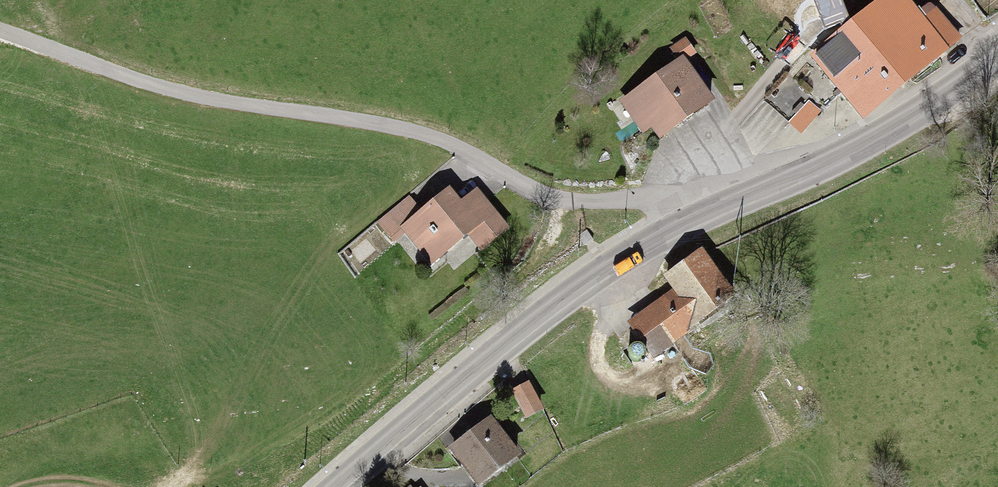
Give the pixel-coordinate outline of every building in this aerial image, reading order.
[(809,56),(857,120),(947,53),(907,0),(884,0),(809,56)] [(686,57),(622,101),(643,132),(656,123),(662,131),(713,96),(686,57)] [(450,193),(403,229),(431,264),(471,233),(484,249),(507,230),(479,195),(462,208),(450,193)] [(637,324),(664,354),(740,289),(706,250),(670,281),(677,289),(637,324)] [(457,449),(481,482),(530,447),(506,414),(457,449)]
